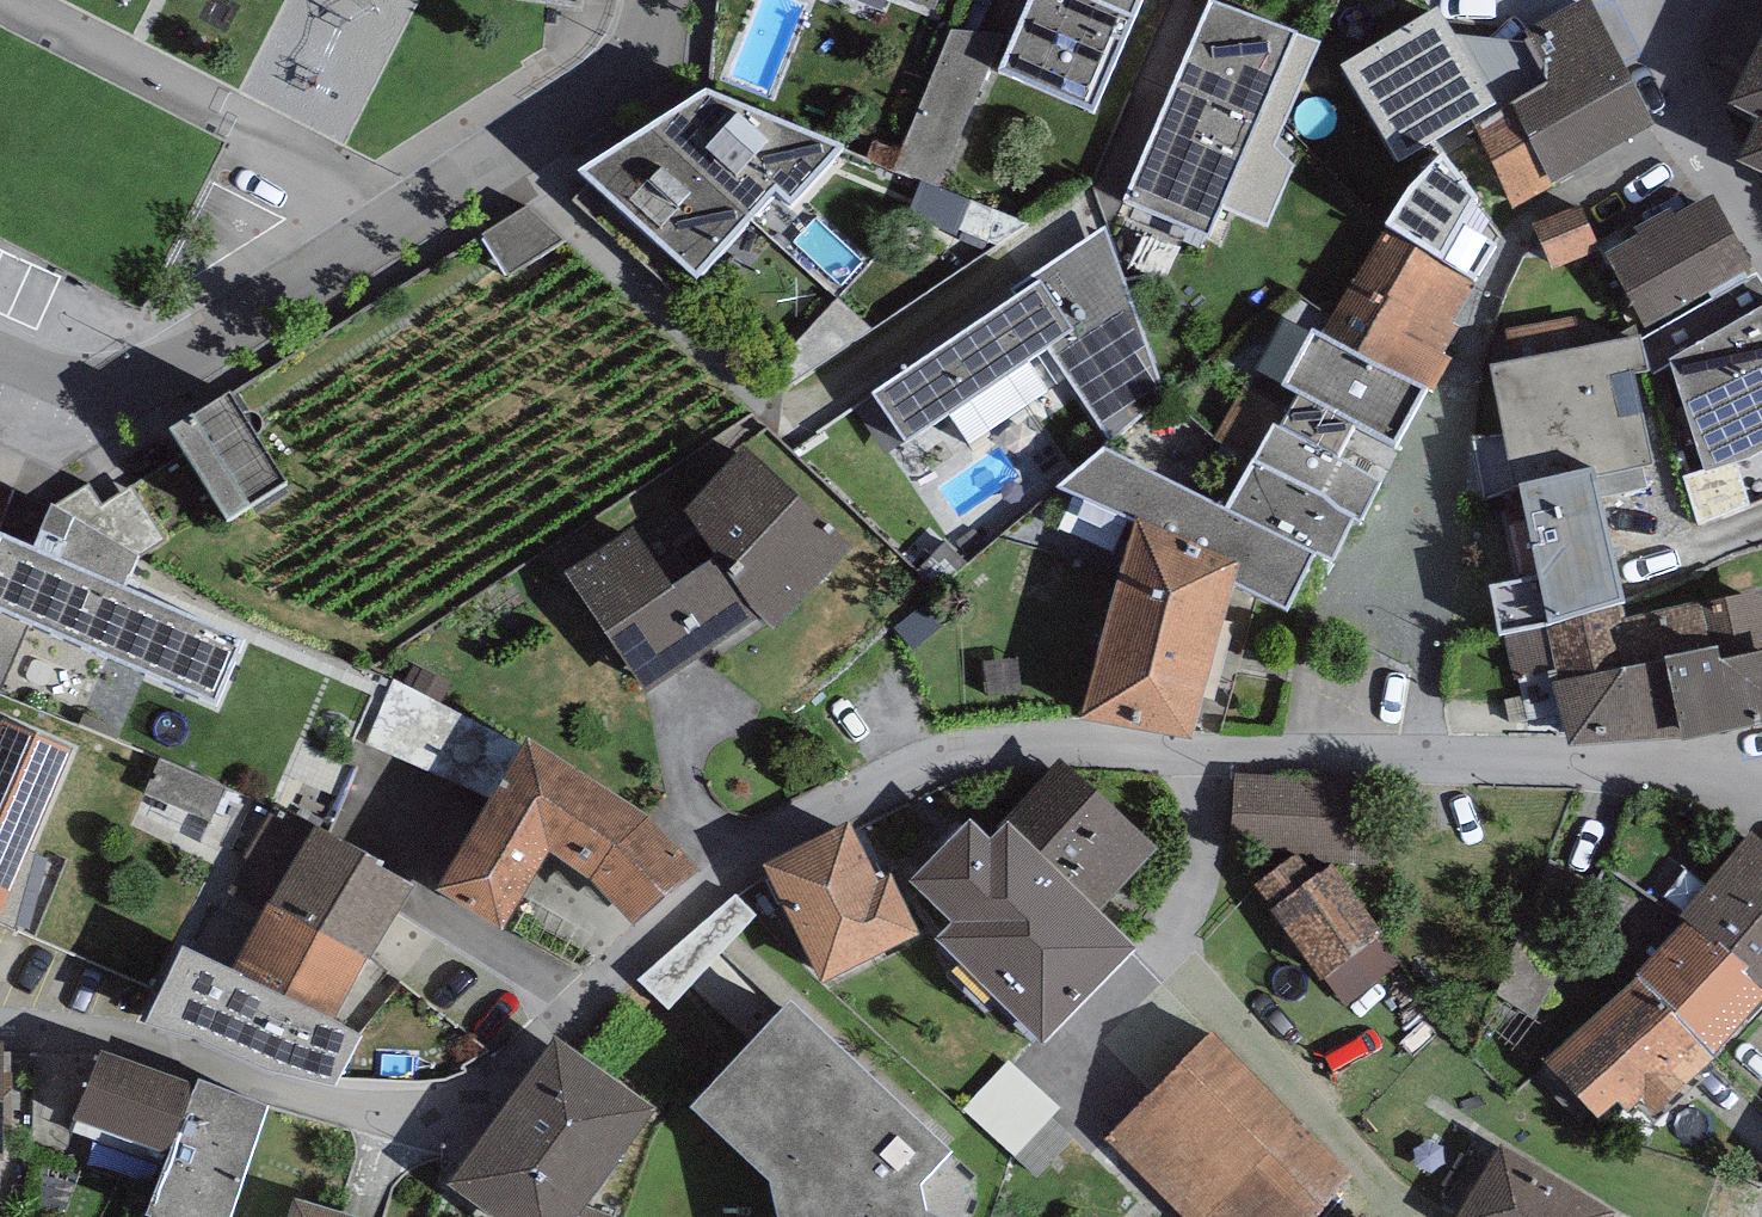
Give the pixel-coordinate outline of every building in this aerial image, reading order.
[(999,67),(1095,107),(1140,0),(1028,0),(999,67)] [(1226,0),(1207,0),(1123,195),(1208,231),(1295,29),(1226,0)] [(1598,0),(1572,0),(1530,23),(1524,15),(1416,87),(1449,140),(1477,125),(1516,199),(1655,117),(1598,0)] [(1728,93),(1757,109),(1738,152),(1761,163),(1761,27),(1728,93)] [(840,136),(706,80),(649,113),(751,206),(778,179),(792,191),(840,136)] [(751,206),(649,113),(577,161),(698,269),(751,206)] [(1383,218),(1388,222),(1478,276),(1496,238),(1460,213),(1475,187),(1443,146),(1409,180),(1383,218)] [(1713,188),(1605,248),(1646,321),(1754,261),(1713,188)] [(483,229),(509,270),(564,235),(528,201),(483,229)] [(1582,201),(1533,220),(1550,266),(1600,247),(1582,201)] [(1018,288),(873,384),(880,394),(859,406),(890,449),(948,409),(969,444),(1069,375),(1112,436),(1168,395),(1105,222),(1015,285),(1018,288)] [(1388,222),(1322,325),(1423,379),(1436,384),(1453,354),(1444,349),(1460,321),(1454,317),(1478,276),(1388,222)] [(1756,271),(1643,336),(1649,364),(1652,372),(1673,362),(1670,353),(1761,300),(1761,279),(1756,271)] [(1670,353),(1673,362),(1706,467),(1752,452),(1761,446),(1761,300),(1670,353)] [(1279,420),(1336,449),(1355,413),(1394,433),(1423,379),(1322,325),(1312,320),(1281,378),(1297,386),(1279,420)] [(1642,329),(1489,359),(1509,461),(1605,442),(1610,466),(1653,458),(1635,367),(1649,364),(1643,336),(1642,329)] [(226,509),(286,473),(230,381),(170,417),(226,509)] [(1336,449),(1279,420),(1272,415),(1251,456),(1356,510),(1363,514),(1384,473),(1336,449)] [(850,540),(743,440),(684,506),(641,534),(633,523),(565,566),(647,688),(758,613),(776,626),(850,540)] [(1319,546),(1229,498),(1104,440),(1058,478),(1135,513),(1240,555),(1235,574),(1291,602),(1319,546)] [(1610,466),(1605,442),(1509,461),(1499,462),(1518,559),(1472,565),(1483,649),(1551,636),(1642,604),(1610,466)] [(1356,510),(1251,456),(1229,498),(1319,546),(1333,553),(1356,510)] [(52,492),(33,538),(125,577),(139,548),(52,492)] [(1240,555),(1135,513),(1082,707),(1193,734),(1235,574),(1240,555)] [(0,523),(0,601),(216,694),(245,629),(125,577),(33,538),(0,523)] [(1672,712),(1677,732),(1761,714),(1761,584),(1655,604),(1679,710),(1672,712)] [(1642,604),(1551,636),(1553,676),(1661,652),(1650,603),(1642,604)] [(1661,652),(1553,676),(1568,742),(1677,732),(1672,712),(1661,652)] [(519,743),(393,676),(365,739),(489,795),(519,743)] [(1,711),(0,713),(0,909),(28,843),(71,741),(1,711)] [(648,806),(527,729),(519,743),(489,795),(438,882),(503,922),(551,844),(590,870),(648,806)] [(227,781),(161,752),(144,791),(211,819),(227,781)] [(1004,813),(1103,905),(1160,844),(1060,752),(1004,813)] [(1382,776),(1237,771),(1232,852),(1283,855),(1331,858),(1382,862),(1382,776)] [(225,890),(260,910),(268,896),(369,950),(412,874),(275,799),(225,890)] [(648,806),(590,870),(633,914),(696,860),(648,806)] [(1103,905),(1004,813),(991,830),(971,813),(910,877),(950,915),(936,930),(1043,1036),(1139,940),(1103,905)] [(851,818),(764,861),(821,976),(922,926),(893,868),(880,875),(851,818)] [(1679,911),(1686,917),(1715,941),(1719,936),(1748,961),(1743,966),(1761,983),(1761,835),(1752,826),(1679,911)] [(28,843),(0,909),(0,916),(14,920),(36,844),(28,843)] [(1381,926),(1331,858),(1283,855),(1257,881),(1322,973),(1381,926)] [(735,889),(638,977),(668,1008),(757,912),(735,889)] [(334,1014),(369,950),(268,896),(260,910),(234,960),(334,1014)] [(1761,993),(1761,983),(1743,966),(1748,961),(1719,936),(1715,941),(1686,917),(1636,968),(1715,1046),(1761,993)] [(1400,959),(1381,926),(1322,973),(1347,1002),(1400,959)] [(181,938),(146,1014),(270,1063),(335,1077),(363,1025),(334,1014),(234,960),(181,938)] [(1654,1105),(1712,1053),(1638,972),(1547,1057),(1596,1112),(1617,1093),(1628,1105),(1642,1092),(1654,1105)] [(927,1203),(922,1173),(950,1139),(790,989),(689,1098),(769,1170),(781,1216),(968,1216),(927,1203)] [(1211,1025),(1107,1137),(1192,1216),(1311,1216),(1355,1170),(1211,1025)] [(556,1032),(451,1179),(504,1216),(575,1216),(585,1204),(656,1104),(556,1032)] [(170,1147),(196,1078),(102,1043),(76,1112),(170,1147)] [(199,1069),(196,1078),(170,1147),(146,1209),(167,1216),(225,1216),(271,1096),(199,1069)] [(1044,1186),(1085,1142),(1012,1074),(971,1118),(1044,1186)] [(1612,1208),(1500,1141),(1457,1216),(1607,1216),(1612,1208)] [(295,1193),(288,1216),(375,1216),(295,1193)] [(585,1204),(575,1216),(622,1216),(585,1204)] [(1363,1206),(1352,1216),(1374,1216),(1363,1206)]
